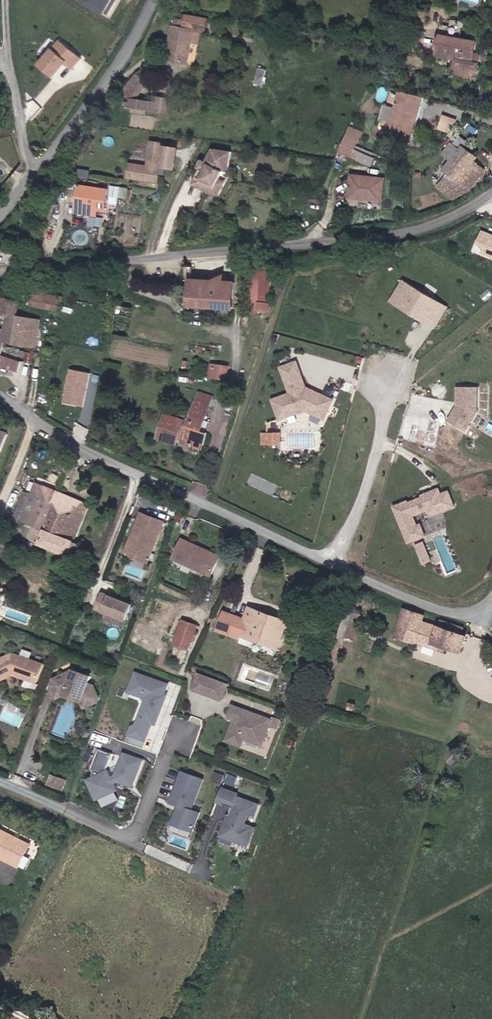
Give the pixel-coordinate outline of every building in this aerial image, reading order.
[(116,0),(88,0),(86,3),(107,15),(116,0)] [(171,57),(190,60),(195,28),(206,29),(208,17),(188,14),(187,19),(178,18),(177,23),(176,23),(171,57)] [(478,40),(440,34),(436,55),(456,58),(454,73),(477,77),(480,61),(474,60),(478,40)] [(81,59),(60,40),(40,63),(55,76),(65,65),(71,70),(81,59)] [(259,67),(256,82),(265,83),(267,68),(259,67)] [(139,72),(123,89),(131,97),(135,97),(149,81),(139,72)] [(424,94),(400,89),(389,135),(414,140),(424,94)] [(130,112),(148,113),(149,109),(160,109),(160,99),(135,97),(131,97),(130,112)] [(353,157),(364,131),(351,125),(340,151),(353,157)] [(164,158),(166,141),(151,139),(149,163),(131,161),(129,179),(160,182),(161,170),(166,171),(168,158),(164,158)] [(484,167),(455,144),(448,153),(457,160),(439,183),(455,195),(470,186),(484,167)] [(232,150),(214,147),(207,160),(206,159),(194,182),(208,189),(212,182),(217,185),(221,176),(225,169),(229,170),(232,150)] [(385,178),(354,174),(352,197),(382,201),(385,178)] [(227,180),(221,176),(217,185),(212,182),(208,189),(219,195),(227,180)] [(79,182),(75,211),(98,214),(99,209),(106,210),(109,186),(79,182)] [(129,199),(130,186),(112,184),(111,198),(129,199)] [(491,258),(491,235),(483,231),(482,234),(477,245),(484,248),(481,254),(491,258)] [(270,310),(274,259),(251,257),(247,309),(270,310)] [(191,277),(189,304),(236,308),(238,280),(191,277)] [(446,308),(403,282),(390,302),(433,328),(446,308)] [(35,289),(33,303),(61,308),(64,294),(35,289)] [(16,374),(22,361),(2,353),(6,343),(37,349),(41,322),(16,318),(21,304),(0,299),(0,315),(7,317),(3,331),(0,330),(0,368),(16,374)] [(129,337),(133,305),(118,303),(113,334),(129,337)] [(297,361),(281,367),(290,393),(272,400),(278,420),(306,410),(324,419),(333,400),(306,386),(297,361)] [(213,364),(212,377),(228,378),(229,366),(213,364)] [(90,374),(72,370),(65,401),(82,405),(90,374)] [(477,388),(457,388),(457,406),(449,420),(465,431),(477,412),(477,388)] [(207,433),(203,431),(214,397),(199,391),(188,423),(183,421),(184,418),(166,411),(158,436),(176,443),(177,439),(182,441),(181,444),(201,450),(207,433)] [(1,453),(9,432),(0,428),(0,453),(1,453)] [(282,443),(282,431),(263,431),(263,443),(282,443)] [(36,481),(32,492),(25,490),(15,516),(35,523),(30,537),(73,554),(93,503),(36,481)] [(408,542),(425,535),(420,524),(418,525),(414,516),(428,511),(430,516),(455,507),(448,490),(441,493),(439,488),(421,495),(422,497),(408,503),(408,501),(394,506),(408,542)] [(162,521),(142,513),(126,551),(147,559),(162,521)] [(213,574),(222,554),(184,537),(175,557),(213,574)] [(424,540),(416,544),(425,563),(433,559),(424,540)] [(131,604),(104,593),(97,608),(125,619),(131,604)] [(251,606),(249,612),(259,616),(261,610),(251,606)] [(345,606),(340,637),(358,641),(363,610),(345,606)] [(461,634),(463,628),(442,620),(440,627),(423,621),(425,614),(406,608),(396,635),(416,641),(416,640),(417,636),(446,646),(462,651),(467,635),(461,634)] [(259,616),(249,612),(241,633),(277,646),(286,619),(261,610),(259,616)] [(180,618),(172,641),(189,647),(198,624),(180,618)] [(446,646),(417,636),(416,640),(445,650),(446,646)] [(0,659),(0,680),(13,674),(37,682),(43,664),(12,653),(0,659)] [(166,681),(128,668),(124,677),(131,680),(128,689),(143,694),(148,704),(143,717),(155,721),(164,697),(161,695),(166,681)] [(91,685),(87,683),(90,676),(73,669),(70,676),(64,673),(54,677),(59,691),(65,689),(81,695),(86,706),(95,702),(97,698),(91,685)] [(226,681),(197,670),(191,685),(220,696),(226,681)] [(26,679),(25,684),(37,688),(39,683),(26,679)] [(234,715),(227,736),(241,741),(244,734),(262,740),(269,720),(276,723),(279,715),(272,713),(271,715),(232,701),(228,713),(234,715)] [(146,737),(149,726),(137,722),(132,724),(130,731),(146,737)] [(92,767),(96,775),(89,778),(98,798),(118,789),(115,782),(118,780),(133,785),(143,758),(124,752),(116,774),(112,776),(108,767),(113,753),(99,748),(92,767)] [(203,776),(182,768),(171,799),(180,802),(173,820),(194,828),(201,809),(193,806),(203,776)] [(235,787),(239,775),(230,772),(225,784),(235,787)] [(51,783),(65,787),(67,779),(54,775),(51,783)] [(234,803),(224,832),(251,841),(257,824),(247,820),(251,809),(257,811),(261,800),(238,792),(238,789),(229,786),(224,799),(234,803)] [(2,828),(0,831),(0,854),(21,865),(28,851),(32,843),(2,828)]
